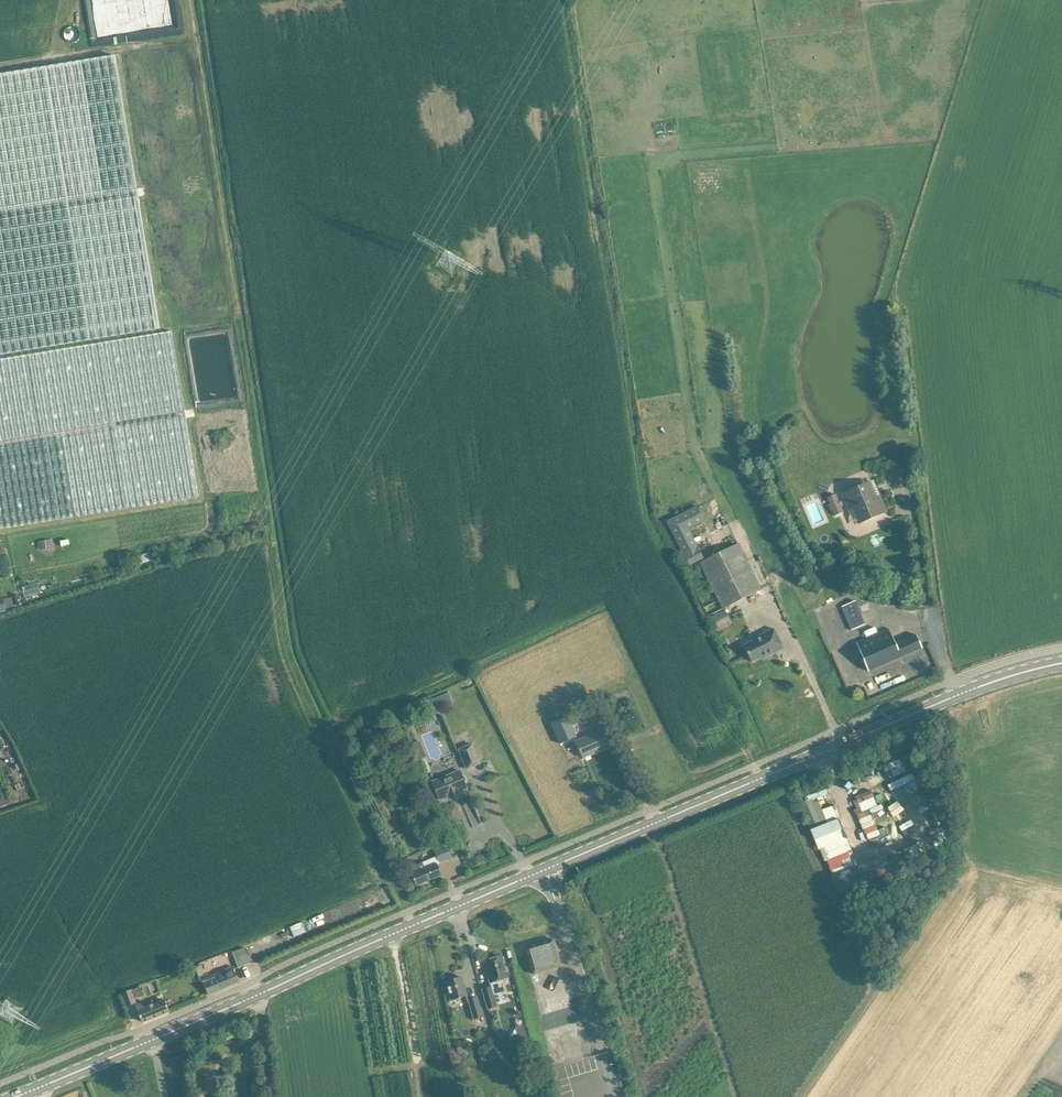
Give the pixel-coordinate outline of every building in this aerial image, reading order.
[(160,329),(159,322),(116,56),(0,75),(0,355),(160,329)] [(1,529),(198,497),(171,332),(0,360),(0,530),(1,529)] [(871,482),(865,485),(842,494),(849,510),(852,509),(858,524),(886,513),(879,497),(877,497),(871,482)] [(828,498),(830,504),(828,505),(830,511),(833,510),(835,516),(843,513),(841,507),(844,506),(841,499),(838,500),(836,495),(828,498)] [(5,542),(6,551),(16,550),(15,540),(5,542)] [(738,544),(699,563),(723,609),(762,589),(738,544)] [(704,559),(698,548),(684,555),(690,566),(704,559)] [(136,570),(149,567),(146,559),(133,563),(136,570)] [(855,601),(841,607),(852,630),(868,623),(860,607),(859,608),(855,601)] [(759,635),(760,637),(744,645),(752,663),(761,658),(762,660),(784,649),(773,628),(759,635)] [(856,643),(868,671),(922,648),(916,635),(895,644),(889,629),(856,643)] [(449,692),(428,701),(432,712),(453,703),(449,692)] [(552,721),(560,717),(557,711),(549,715),(552,721)] [(429,712),(406,719),(409,731),(420,728),(424,740),(436,736),(429,712)] [(568,717),(562,720),(553,724),(551,724),(560,744),(577,737),(568,717)] [(598,750),(598,751),(609,747),(602,731),(576,742),(583,758),(593,754),(593,752),(598,750)] [(432,738),(419,742),(428,767),(440,762),(432,738)] [(472,743),(458,749),(466,770),(481,764),(472,743)] [(468,789),(460,770),(432,782),(439,801),(449,797),(450,800),(461,795),(460,792),(468,789)] [(877,805),(875,801),(871,790),(855,798),(856,800),(853,801),(857,809),(859,807),(861,812),(877,805)] [(473,822),(477,820),(467,801),(460,805),(466,817),(469,815),(473,822)] [(799,810),(808,830),(818,826),(809,805),(799,810)] [(825,847),(836,875),(858,866),(851,851),(849,846),(839,819),(811,830),(819,850),(825,847)] [(453,858),(447,845),(434,850),(440,863),(453,858)] [(442,875),(437,864),(425,869),(422,862),(410,868),(412,874),(411,874),(416,886),(442,875)] [(836,875),(831,877),(838,895),(865,884),(864,882),(858,866),(836,875)] [(300,928),(288,933),(292,943),(304,938),(300,928)] [(553,940),(525,948),(533,974),(561,966),(553,940)] [(251,963),(245,948),(232,953),(238,968),(251,963)] [(502,957),(486,961),(489,973),(487,973),(494,995),(507,991),(503,979),(508,978),(502,957)] [(239,983),(235,972),(232,967),(224,970),(223,967),(221,968),(222,971),(217,973),(218,975),(215,976),(216,979),(204,984),(209,995),(239,983)] [(537,977),(539,983),(534,984),(536,995),(561,989),(557,972),(537,977)] [(467,996),(465,988),(462,978),(446,982),(452,1000),(467,996)] [(140,987),(123,993),(128,1007),(137,1004),(135,999),(144,996),(140,987)] [(488,1009),(497,1006),(491,987),(482,990),(488,1009)] [(525,997),(529,1011),(535,1009),(531,995),(525,997)] [(474,1019),(483,1017),(477,998),(469,1000),(474,1019)] [(166,1005),(164,1001),(145,1009),(143,1002),(136,1005),(143,1022),(169,1012),(167,1007),(168,1006),(167,1005),(166,1005)] [(569,1007),(572,1020),(579,1018),(575,1006),(569,1007)] [(529,1025),(533,1038),(544,1035),(541,1022),(529,1025)] [(527,1057),(521,1036),(511,1039),(516,1060),(527,1057)] [(476,1062),(477,1060),(467,1056),(464,1065),(474,1069),(477,1062),(476,1062)] [(71,1068),(73,1073),(90,1065),(88,1061),(71,1068)] [(518,1084),(524,1093),(528,1090),(532,1096),(533,1096),(540,1093),(530,1077),(518,1084)]
